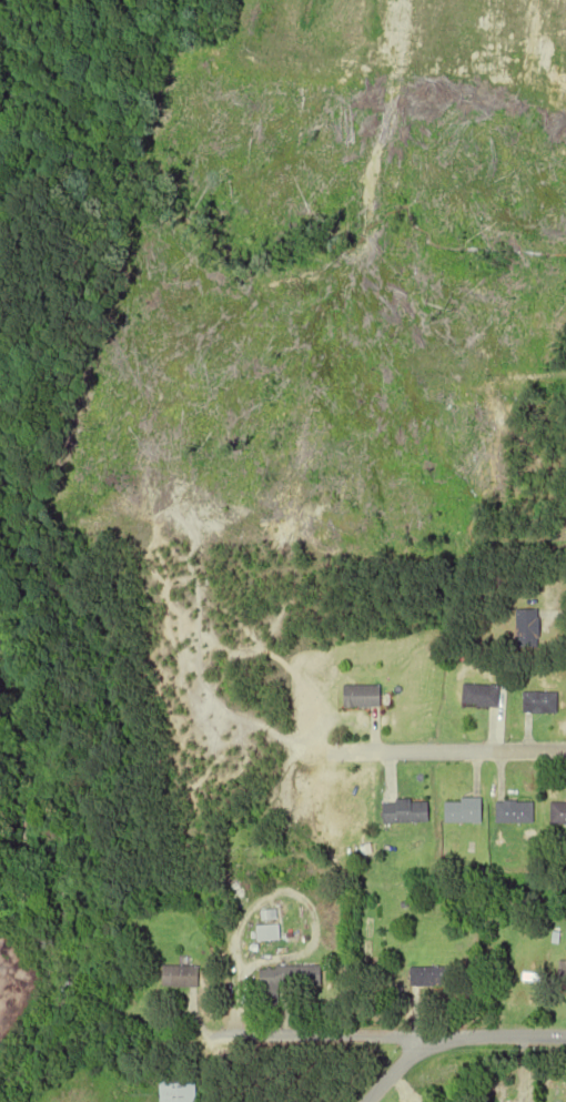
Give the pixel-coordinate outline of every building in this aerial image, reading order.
[(517,648),(541,648),(541,610),(517,610),(517,648)] [(502,686),(465,684),(464,706),(501,708),(502,686)] [(344,708),(381,708),(381,686),(344,686),(344,708)] [(559,693),(525,693),(525,714),(559,714),(559,693)] [(429,801),(383,801),(383,823),(429,823),(429,801)] [(484,824),(484,801),(446,801),(446,824),(484,824)] [(498,825),(536,825),(536,803),(498,803),(498,825)] [(552,804),(552,826),(565,826),(565,804),(552,804)] [(256,940),(279,940),(279,924),(256,924),(256,940)] [(163,987),(199,987),(199,965),(163,965),(163,987)] [(320,986),(320,965),(259,965),(259,1003),(278,1003),(278,986),(320,986)] [(453,966),(411,966),(411,986),(453,986),(453,966)] [(198,1079),(162,1080),(162,1101),(198,1101),(198,1079)]
